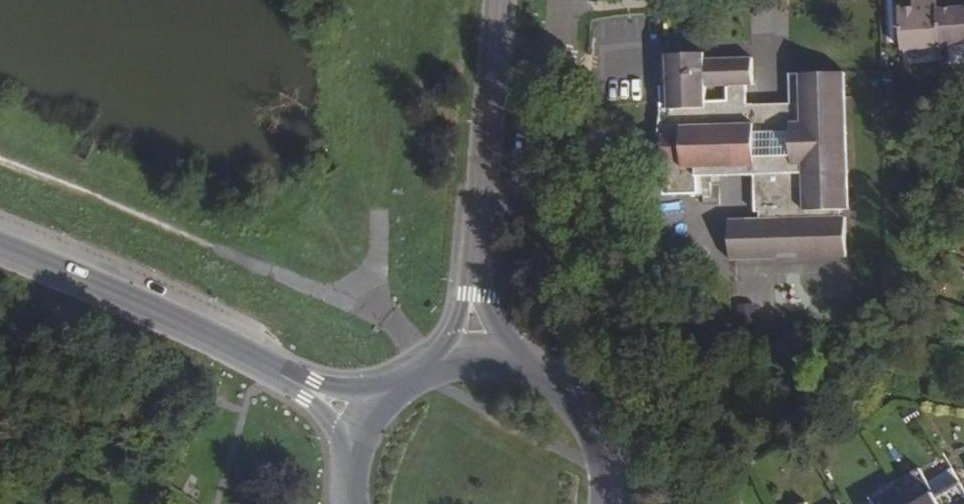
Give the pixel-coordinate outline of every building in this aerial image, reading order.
[(938,46),(938,43),(936,9),(935,0),(918,0),(918,5),(910,5),(897,6),(900,49),(938,46)] [(938,43),(963,42),(963,7),(959,7),(936,9),(938,43)] [(660,97),(745,94),(744,85),(751,84),(750,58),(703,60),(703,54),(668,56),(669,92),(660,93),(660,97)] [(788,93),(841,92),(840,72),(789,73),(788,93)] [(745,94),(660,97),(660,102),(660,115),(657,139),(662,138),(662,163),(657,163),(664,188),(665,198),(697,196),(696,179),(754,178),(755,214),(760,215),(760,223),(729,224),(730,263),(846,258),(844,219),(841,219),(840,213),(845,212),(841,92),(788,93),(788,105),(745,105),(745,94)] [(841,92),(845,212),(849,212),(844,92),(841,92)] [(960,482),(935,496),(919,469),(870,499),(873,503),(963,503),(963,488),(960,482)]
